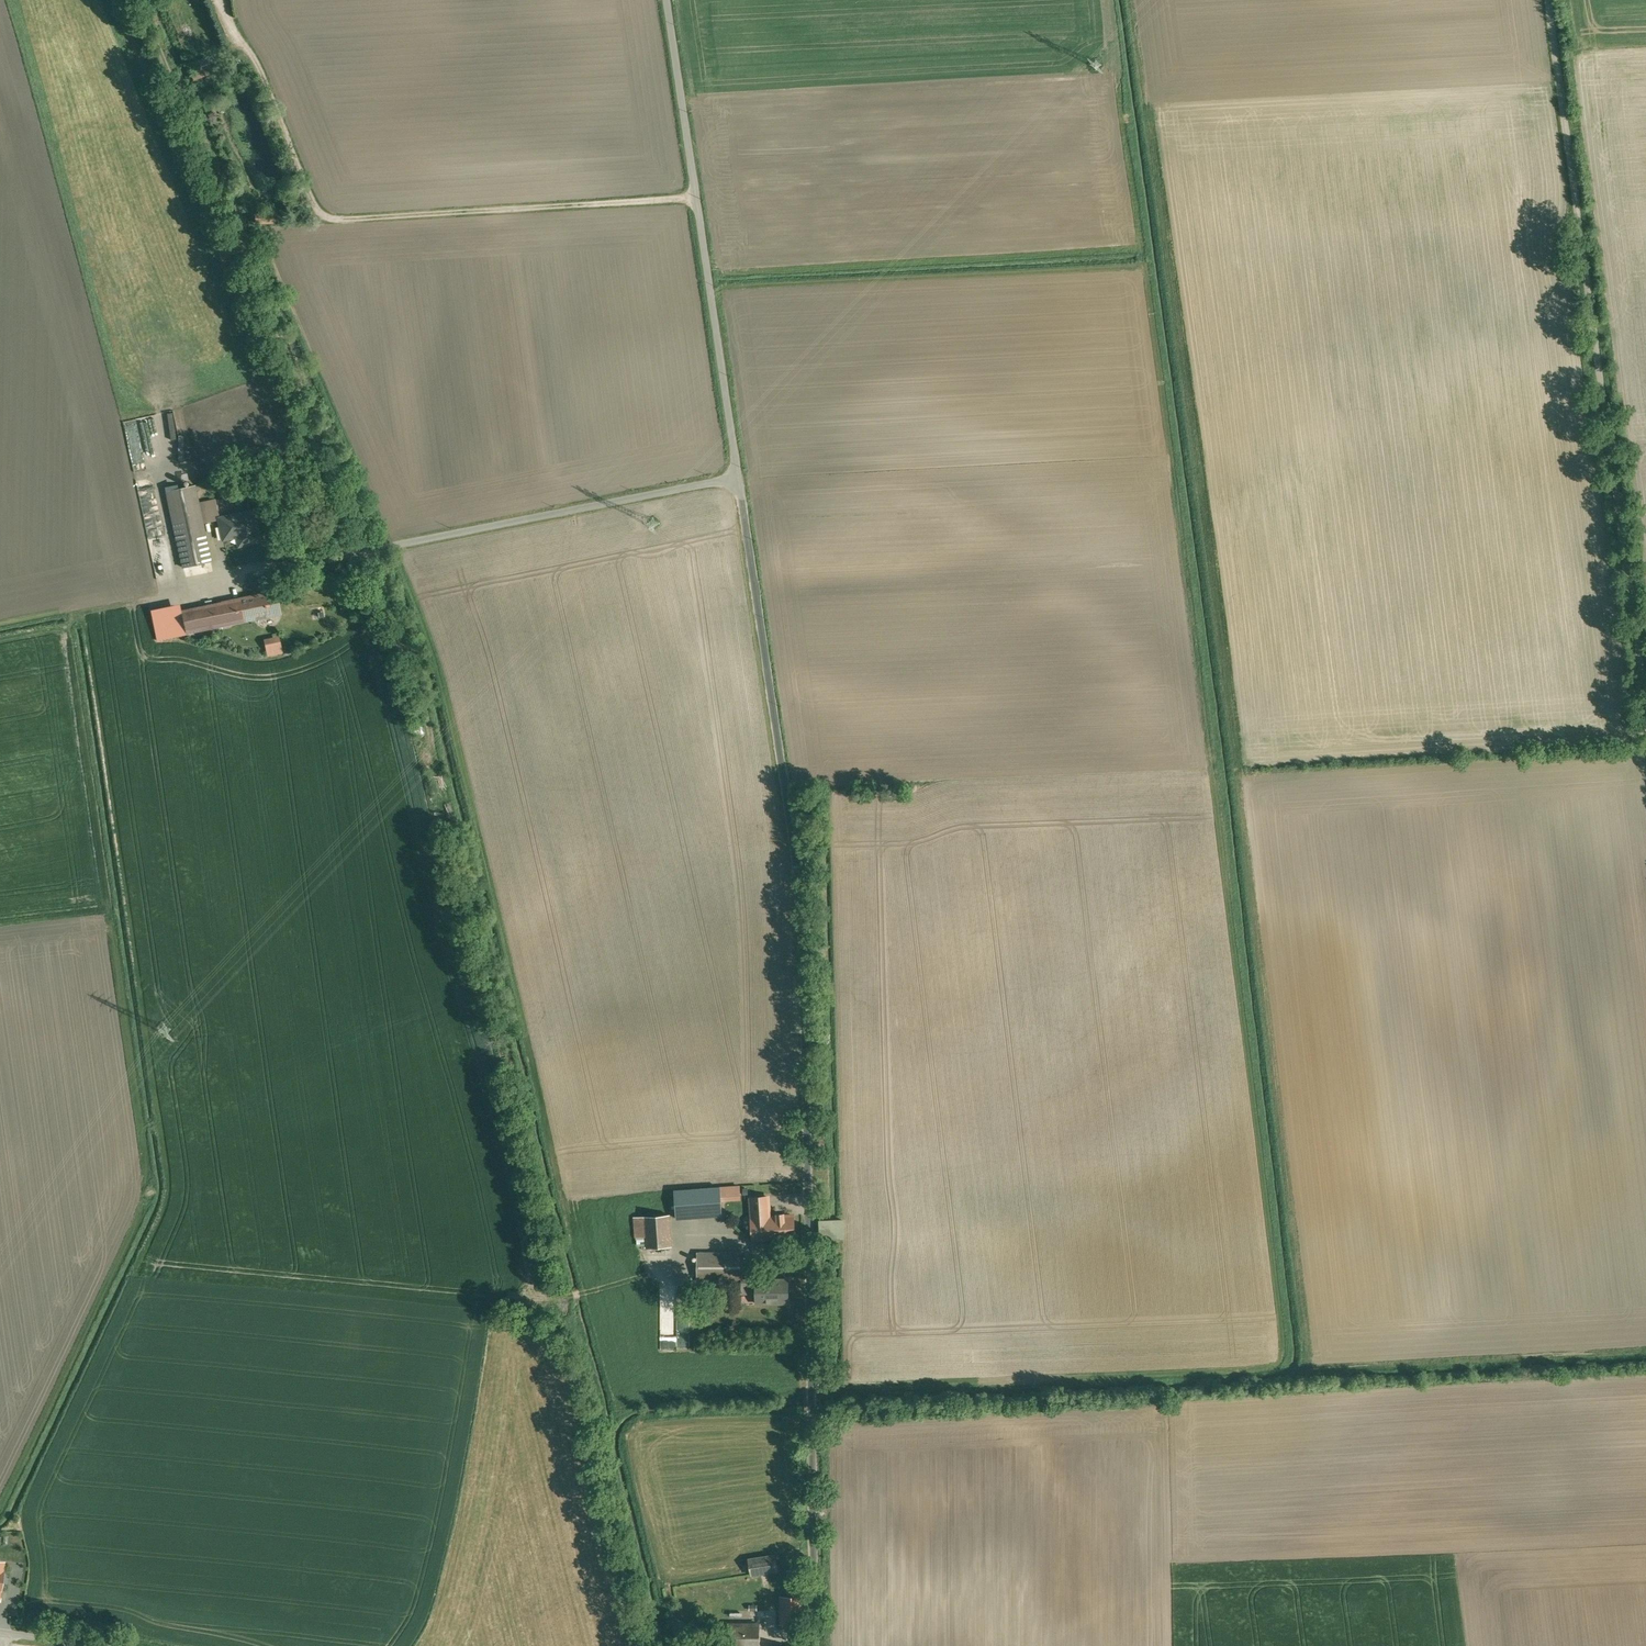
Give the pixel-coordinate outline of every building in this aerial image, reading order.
[(194,486),(167,492),(183,568),(210,562),(194,486)] [(253,511),(219,518),(223,539),(241,535),(243,545),(260,541),(253,511)] [(275,592),(181,611),(186,633),(280,614),(275,592)] [(272,636),(273,654),(286,654),(285,635),(272,636)] [(720,1187),(675,1190),(677,1219),(722,1216),(722,1211),(721,1201),(720,1187)] [(768,1198),(752,1199),(754,1239),(794,1236),(792,1214),(769,1215),(768,1198)] [(721,1201),(722,1211),(739,1210),(739,1200),(721,1201)] [(669,1215),(645,1217),(647,1248),(672,1246),(669,1215)] [(743,1253),(698,1253),(698,1280),(742,1280),(743,1280),(743,1253)] [(778,1282),(757,1282),(757,1280),(743,1280),(742,1280),(742,1292),(756,1292),(756,1303),(789,1303),(789,1280),(779,1280),(778,1282)] [(775,1555),(748,1559),(751,1575),(778,1571),(775,1555)] [(803,1570),(788,1570),(788,1596),(803,1597),(803,1570)] [(788,1596),(781,1596),(781,1624),(803,1624),(803,1597),(788,1596)] [(728,1624),(728,1645),(760,1645),(760,1624),(728,1624)]
